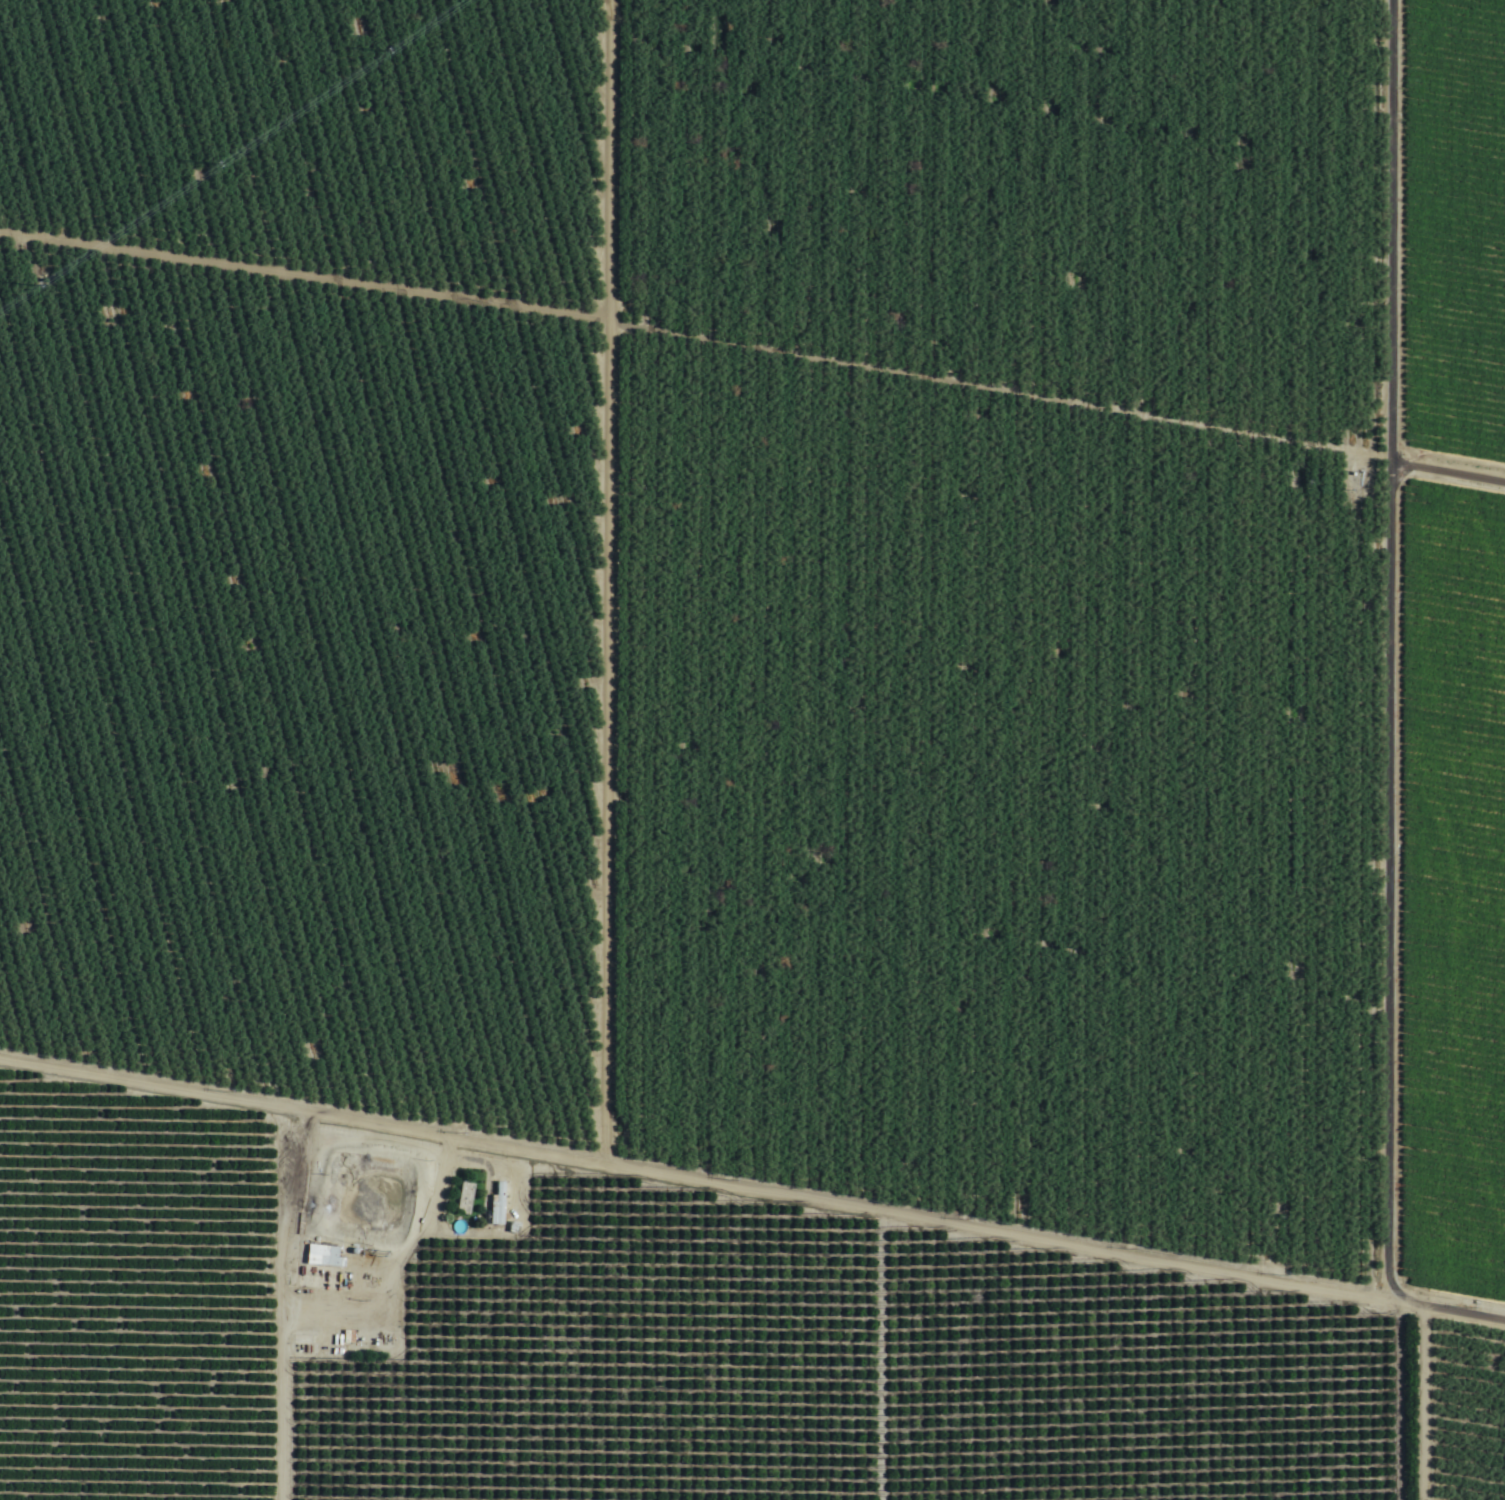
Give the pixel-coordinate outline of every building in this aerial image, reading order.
[(455,1215),(468,1216),(472,1185),(459,1183),(455,1215)] [(503,1226),(503,1183),(494,1183),(494,1226),(503,1226)] [(337,1258),(337,1247),(305,1247),(305,1267),(342,1267),(342,1258),(337,1258)]
